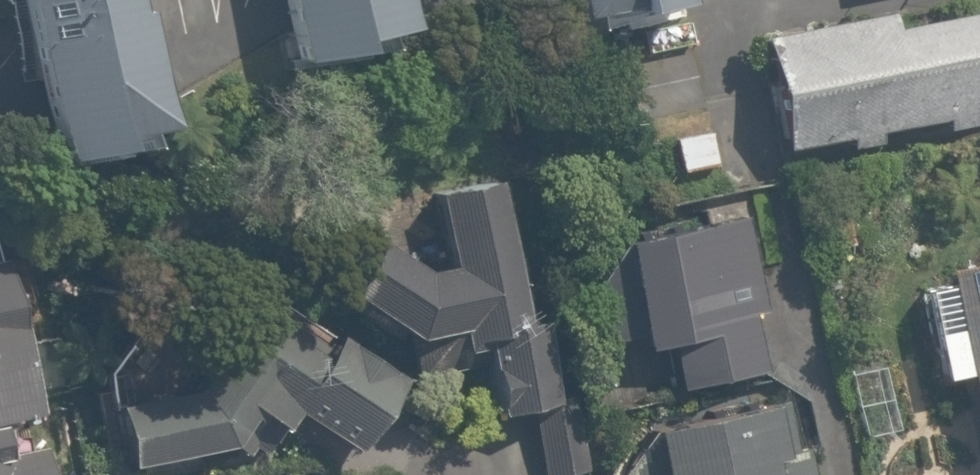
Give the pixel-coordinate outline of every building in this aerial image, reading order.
[(48,153),(106,142),(104,133),(160,122),(137,5),(127,7),(126,0),(17,0),(48,153)] [(290,57),(347,46),(345,35),(402,24),(397,0),(279,0),(290,57)] [(570,13),(629,3),(630,8),(671,0),(567,0),(570,13)] [(780,147),(844,135),(845,144),(873,139),(871,130),(942,117),(944,127),(975,121),(974,111),(979,109),(979,7),(889,24),(886,8),(758,33),(780,147)] [(683,172),(718,163),(709,130),(674,140),(683,172)] [(545,474),(555,474),(586,469),(571,391),(554,395),(540,320),(522,323),(494,179),(430,191),(444,265),(419,270),(375,240),(342,290),(410,336),(418,376),(484,363),(494,412),(531,404),(545,474)] [(667,343),(676,388),(760,371),(748,313),(762,310),(742,214),(615,240),(587,288),(599,348),(667,343)] [(939,265),(943,285),(920,290),(938,378),(961,373),(979,463),(979,257),(939,265)] [(37,443),(24,445),(17,414),(32,411),(0,259),(0,474),(44,474),(37,443)] [(112,403),(125,463),(228,442),(233,435),(260,452),(287,409),(351,450),(397,377),(327,332),(314,352),(267,322),(257,277),(227,279),(239,311),(205,316),(213,348),(190,386),(112,403)] [(804,447),(793,449),(783,399),(646,428),(618,474),(810,474),(804,447)]
